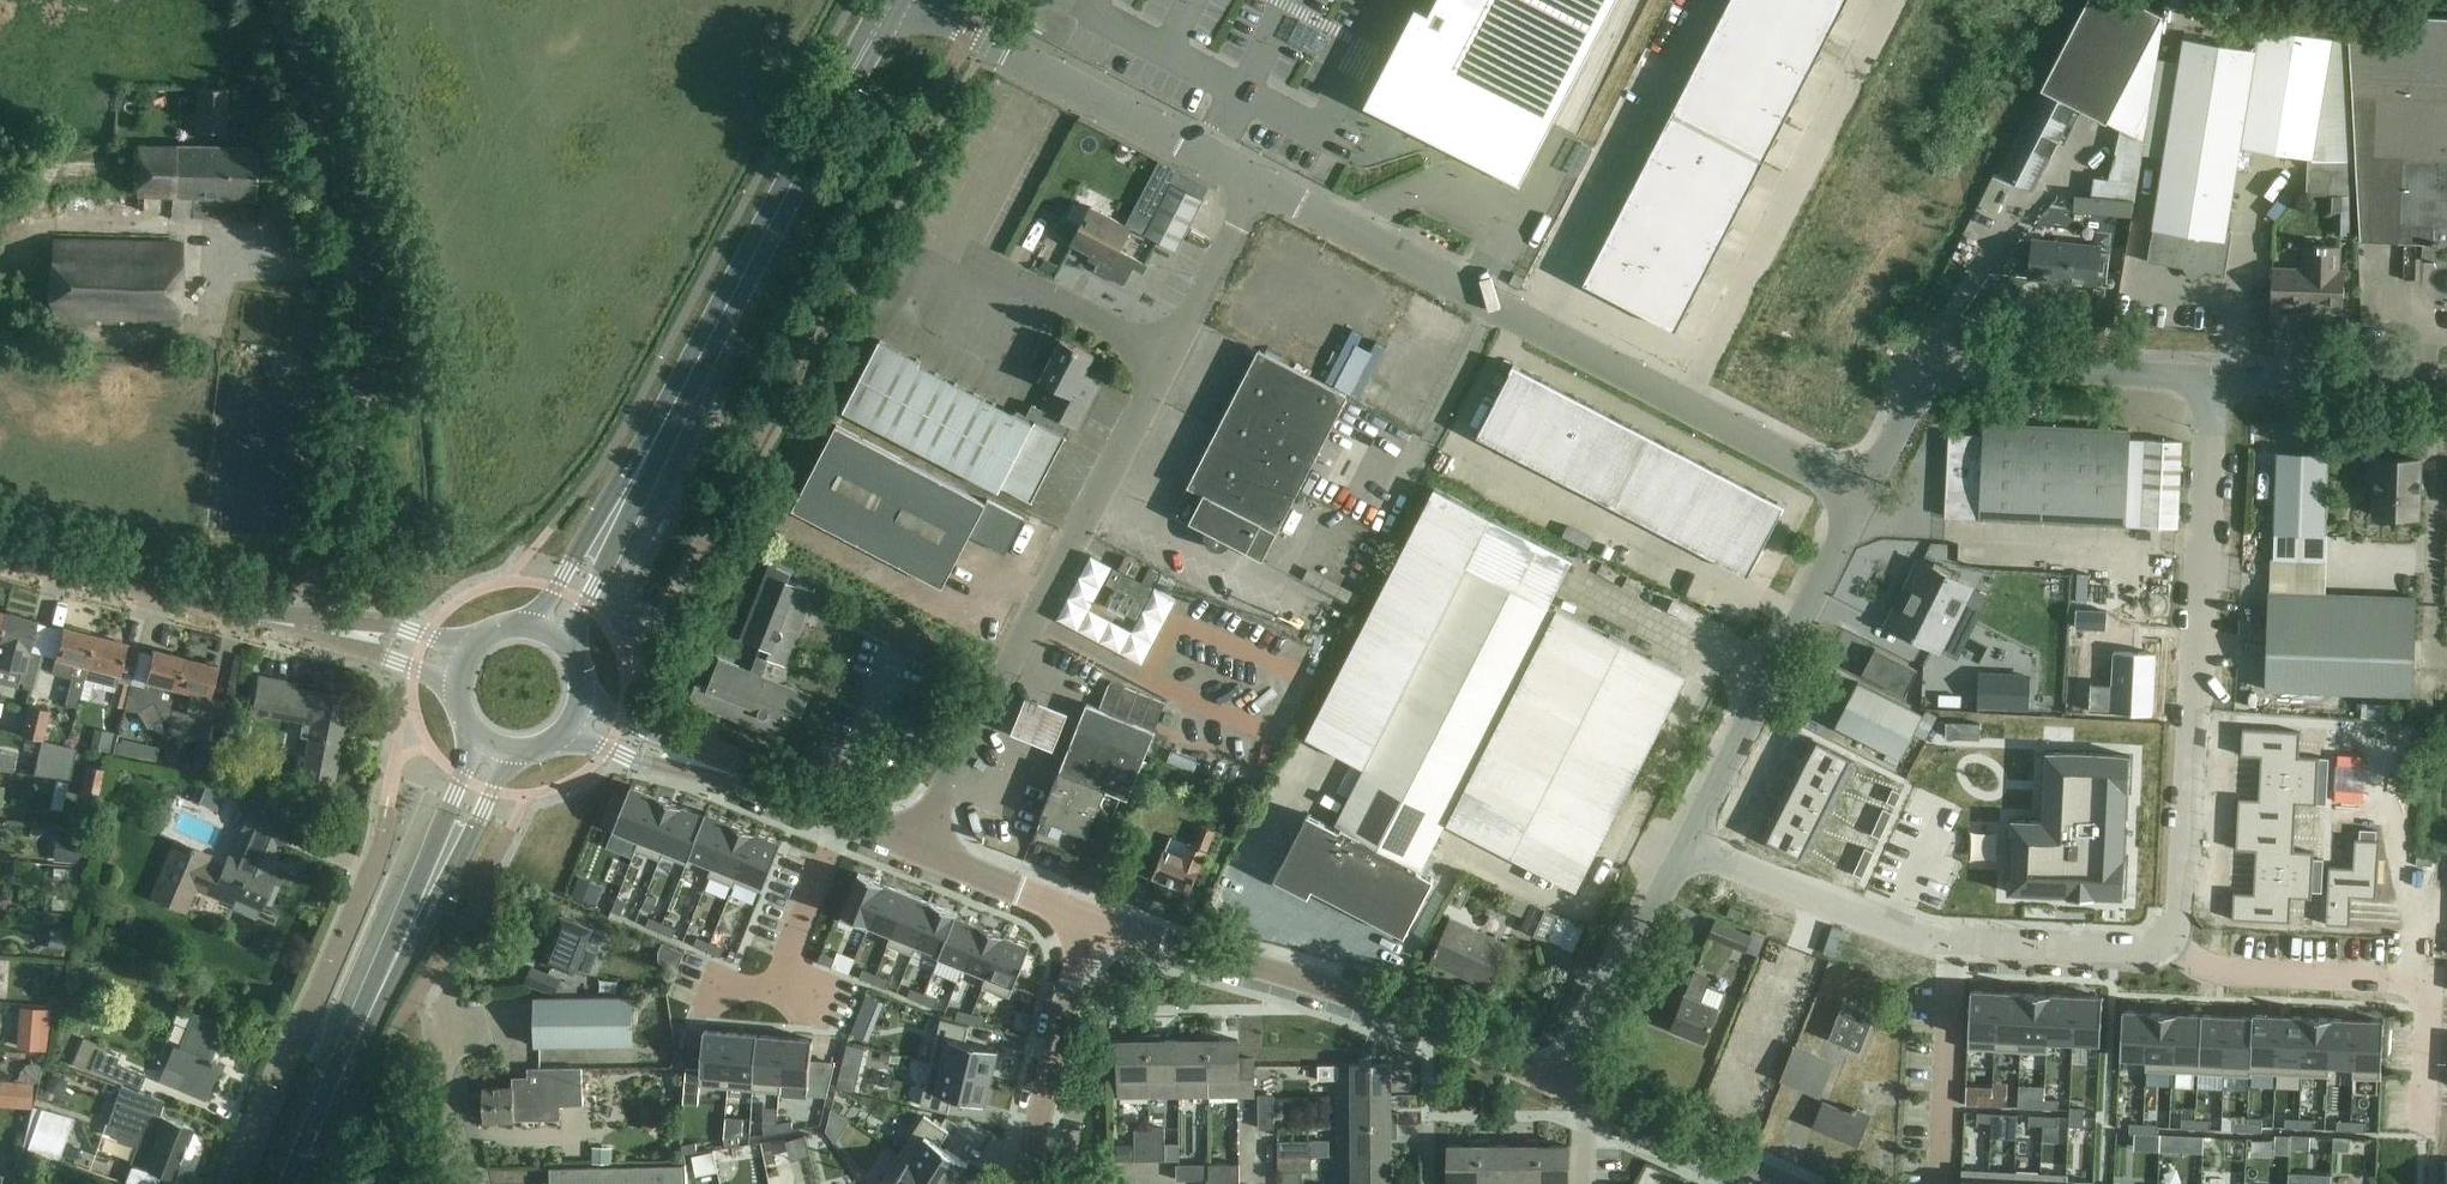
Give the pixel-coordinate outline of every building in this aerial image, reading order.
[(1399,77),(1408,109),(1524,169),(1524,170),(1525,170),(1550,122),(1613,0),(1439,0),(1431,15),(1430,16),(1405,64),(1406,64),(1399,77)] [(1716,26),(1762,50),(1784,8),(1770,0),(1730,0),(1716,26)] [(1784,8),(1831,31),(1847,0),(1788,0),(1784,8)] [(1996,173),(2033,192),(2076,106),(2144,141),(2157,59),(2165,16),(2134,0),(2084,0),(1996,173)] [(1784,8),(1762,50),(1809,74),(1831,31),(1784,8)] [(2359,241),(2421,244),(2421,261),(2435,262),(2436,245),(2446,245),(2446,18),(2347,13),(2359,241)] [(1716,26),(1694,69),(1740,93),(1762,50),(1716,26)] [(2153,228),(2147,262),(2185,268),(2193,279),(2204,271),(2225,275),(2228,251),(2232,231),(2226,230),(2240,146),(2308,157),(2312,158),(2332,38),(2260,27),(2256,50),(2184,38),(2179,63),(2166,144),(2162,167),(2152,228),(2153,228)] [(1762,50),(1740,93),(1787,117),(1809,74),(1762,50)] [(1694,69),(1672,112),(1718,136),(1740,93),(1694,69)] [(194,132),(201,132),(225,133),(227,89),(196,88),(194,132)] [(1740,93),(1718,136),(1765,160),(1787,117),(1740,93)] [(1672,112),(1650,155),(1696,178),(1718,136),(1672,112)] [(1718,136),(1696,178),(1743,202),(1765,160),(1718,136)] [(137,196),(231,199),(255,199),(256,149),(138,147),(137,196)] [(1650,155),(1628,197),(1674,221),(1696,178),(1650,155)] [(2308,160),(2306,195),(2345,197),(2346,162),(2308,160)] [(2102,188),(2122,189),(2122,173),(2103,172),(2102,188)] [(1696,178),(1674,221),(1720,245),(1743,202),(1696,178)] [(1202,199),(1171,183),(1145,234),(1176,250),(1202,199)] [(1628,197),(1606,240),(1652,264),(1674,221),(1628,197)] [(1072,243),(1100,258),(1107,244),(1119,250),(1131,228),(1091,207),(1072,243)] [(1674,221),(1652,264),(1698,288),(1720,245),(1674,221)] [(1606,240),(1584,283),(1630,307),(1652,264),(1606,240)] [(2029,278),(2091,284),(2106,286),(2109,253),(2094,251),(2095,246),(2034,240),(2033,243),(2028,242),(2022,242),(2017,245),(2014,249),(2010,250),(2005,254),(2002,259),(2000,265),(2000,270),(1999,270),(1999,272),(2029,275),(2029,278)] [(50,323),(156,325),(180,326),(182,245),(52,242),(51,278),(14,277),(13,315),(50,315),(50,323)] [(1138,260),(1119,250),(1107,244),(1100,258),(1094,270),(1124,286),(1138,260)] [(2272,268),(2272,282),(2271,306),(2343,309),(2344,271),(2339,270),(2340,246),(2314,245),(2312,269),(2272,268)] [(1652,264),(1630,307),(1676,331),(1698,288),(1652,264)] [(1002,487),(1032,502),(1072,425),(1077,429),(1100,385),(1083,376),(1094,356),(1061,339),(1040,380),(1054,387),(1042,410),(1032,405),(1025,420),(1012,413),(919,365),(921,362),(880,340),(844,410),(999,491),(1002,487)] [(1229,546),(1230,545),(1262,561),(1347,396),(1259,351),(1174,515),(1195,526),(1196,524),(1206,529),(1205,533),(1204,535),(1204,537),(1205,540),(1207,544),(1208,545),(1211,548),(1213,549),(1216,550),(1218,550),(1222,550),(1226,548),(1229,546)] [(1514,365),(1477,435),(1527,461),(1564,391),(1514,365)] [(1775,392),(1799,386),(1796,374),(1772,381),(1775,392)] [(1564,391),(1527,461),(1568,482),(1604,412),(1564,391)] [(1604,412),(1568,482),(1613,506),(1649,435),(1604,412)] [(1985,423),(1984,436),(1980,519),(2177,528),(2182,442),(2128,439),(2129,430),(1985,423)] [(792,510),(943,588),(970,536),(1005,554),(1024,518),(987,500),(985,503),(836,425),(792,510)] [(1949,434),(1945,517),(1980,519),(1984,436),(1949,434)] [(1649,435),(1613,506),(1658,529),(1694,458),(1649,435)] [(2279,455),(2276,560),(2295,560),(2327,560),(2328,536),(2326,536),(2327,497),(2328,456),(2279,455)] [(1694,458),(1658,529),(1703,552),(1739,481),(1694,458)] [(2419,460),(2379,459),(2376,459),(2374,516),(2417,517),(2419,460)] [(1739,481),(1703,552),(1748,576),(1785,505),(1739,481)] [(1308,738),(1365,769),(1336,825),(1342,828),(1340,831),(1417,871),(1419,867),(1422,869),(1446,823),(1576,890),(1687,675),(1555,608),(1554,610),(1550,609),(1574,560),(1436,489),(1308,738)] [(1119,569),(1135,577),(1141,566),(1125,557),(1119,569)] [(1887,625),(1918,640),(1939,651),(1940,650),(1933,647),(1950,612),(1957,615),(1971,587),(1920,561),(1908,585),(1916,589),(1897,628),(1888,624),(1887,625)] [(747,642),(761,647),(751,672),(718,658),(717,660),(720,661),(718,666),(717,666),(711,681),(712,681),(708,689),(696,684),(689,701),(687,700),(687,701),(785,740),(786,739),(784,738),(790,722),(793,713),(802,717),(810,696),(812,697),(812,696),(762,676),(769,660),(784,666),(783,668),(784,668),(816,589),(814,589),(813,592),(809,590),(809,589),(797,584),(797,585),(789,582),(792,573),(777,567),(777,568),(771,566),(772,563),(771,562),(740,641),(741,641),(742,639),(748,641),(747,642)] [(1107,604),(1136,619),(1152,588),(1114,568),(1106,584),(1115,588),(1107,604)] [(2266,690),(2412,695),(2415,598),(2321,594),(2273,593),(2270,593),(2266,690)] [(2076,610),(2075,627),(2106,629),(2108,611),(2076,610)] [(0,632),(0,665),(21,670),(19,681),(33,684),(41,654),(30,651),(37,620),(5,612),(0,632)] [(62,627),(56,650),(51,670),(52,670),(51,673),(71,678),(65,704),(77,706),(83,683),(82,683),(94,635),(62,627)] [(109,705),(124,708),(130,685),(118,682),(127,643),(94,635),(82,683),(83,683),(113,691),(109,705)] [(1862,675),(1905,696),(1918,670),(1875,649),(1862,675)] [(184,658),(152,650),(143,688),(130,685),(124,708),(138,712),(153,703),(161,719),(169,721),(184,658)] [(2122,668),(2113,667),(2113,685),(2091,684),(2089,711),(2152,714),(2155,654),(2114,652),(2114,653),(2123,654),(2122,668)] [(1110,669),(1144,687),(1151,675),(1116,657),(1110,669)] [(176,688),(171,710),(203,717),(200,731),(198,736),(217,740),(221,724),(227,700),(209,696),(217,665),(184,658),(176,688)] [(1980,706),(2028,708),(2029,676),(1981,674),(1980,706)] [(302,773),(309,774),(332,779),(349,699),(317,692),(317,693),(294,689),(295,683),(259,676),(252,710),(302,720),(300,732),(310,734),(302,773)] [(1078,726),(1041,817),(1088,836),(1097,814),(1111,819),(1120,797),(1128,800),(1146,753),(1155,731),(1166,703),(1111,682),(1100,709),(1087,704),(1078,726)] [(1922,715),(1857,683),(1851,696),(1852,697),(1844,714),(1842,713),(1835,726),(1900,759),(1922,715)] [(18,697),(1,695),(0,701),(0,715),(15,717),(18,697)] [(50,712),(29,706),(21,736),(43,741),(50,712)] [(2261,757),(2260,778),(2318,781),(2328,782),(2329,758),(2319,758),(2299,757),(2300,732),(2243,729),(2241,756),(2261,757)] [(1802,759),(1846,781),(1856,761),(1813,739),(1802,759)] [(2012,820),(2008,892),(2067,895),(2067,898),(2094,899),(2094,896),(2124,898),(2126,860),(2123,860),(2126,794),(2129,794),(2131,757),(2046,753),(2043,822),(2012,820)] [(1793,778),(1836,800),(1846,781),(1802,759),(1793,778)] [(79,796),(97,800),(104,768),(86,764),(79,796)] [(1836,800),(1793,778),(1783,798),(1826,820),(1836,800)] [(2328,782),(2318,781),(2260,778),(2259,800),(2239,799),(2237,824),(2295,827),(2297,803),(2317,804),(2327,805),(2328,782)] [(615,791),(602,824),(614,829),(640,839),(657,796),(632,785),(628,796),(615,791)] [(1886,802),(1896,806),(1902,793),(1893,789),(1886,802)] [(640,839),(635,850),(661,861),(664,855),(663,855),(683,806),(657,796),(640,839)] [(1816,839),(1826,820),(1783,798),(1773,817),(1816,839)] [(683,806),(663,855),(664,855),(687,865),(691,857),(689,856),(706,815),(683,806)] [(149,899),(186,914),(196,890),(230,905),(234,898),(260,909),(274,877),(266,874),(280,843),(283,844),(290,826),(250,809),(242,826),(255,832),(247,851),(234,846),(229,858),(226,857),(220,870),(207,864),(211,855),(174,839),(149,899)] [(1877,821),(1886,826),(1892,813),(1883,809),(1877,821)] [(706,815),(689,856),(691,857),(713,866),(730,822),(707,812),(706,815)] [(1434,880),(1417,871),(1340,831),(1308,814),(1274,879),(1308,897),(1312,889),(1404,937),(1434,880)] [(1806,859),(1816,839),(1773,817),(1763,837),(1806,859)] [(1087,851),(1108,859),(1120,828),(1100,820),(1087,851)] [(1871,834),(1880,838),(1886,826),(1877,821),(1871,834)] [(713,866),(708,876),(735,887),(737,882),(737,881),(756,832),(730,822),(713,866)] [(2294,851),(2295,827),(2237,824),(2236,850),(2256,851),(2255,872),(2313,875),(2323,876),(2324,859),(2314,859),(2314,852),(2294,851)] [(1163,851),(1162,855),(1152,877),(1190,892),(1215,832),(1201,825),(1193,844),(1188,842),(1181,858),(1163,851)] [(2360,829),(2360,839),(2355,839),(2353,868),(2329,866),(2326,924),(2350,926),(2352,897),(2377,898),(2380,840),(2376,840),(2376,830),(2360,829)] [(74,847),(97,848),(98,831),(74,830),(74,847)] [(756,832),(737,881),(737,882),(762,892),(782,843),(756,832)] [(1859,861),(1868,865),(1874,852),(1865,848),(1859,861)] [(1859,861),(1853,873),(1862,878),(1868,865),(1859,861)] [(2323,876),(2313,875),(2255,872),(2254,894),(2234,893),(2232,919),(2290,923),(2291,898),(2312,899),(2312,892),(2322,892),(2323,876)] [(859,873),(840,920),(868,931),(870,926),(869,925),(885,884),(859,873)] [(885,884),(869,925),(870,926),(892,934),(893,935),(910,893),(885,884)] [(892,934),(888,945),(914,955),(916,950),(914,949),(933,903),(910,893),(893,935),(892,934)] [(618,898),(612,911),(621,915),(626,902),(618,898)] [(933,903),(914,949),(916,950),(940,960),(941,957),(957,916),(958,913),(933,903)] [(1521,928),(1546,939),(1557,915),(1532,904),(1521,928)] [(562,916),(544,960),(575,972),(584,976),(591,973),(606,933),(593,928),(562,916)] [(957,916),(941,957),(963,966),(979,925),(957,916)] [(650,918),(646,926),(660,932),(661,929),(663,923),(650,918)] [(1465,977),(1488,987),(1507,944),(1450,919),(1433,958),(1466,973),(1465,977)] [(1715,922),(1709,937),(1758,956),(1766,936),(1753,931),(1750,936),(1715,922)] [(661,929),(660,932),(673,937),(677,928),(663,923),(661,929)] [(979,925),(963,966),(987,975),(989,976),(996,958),(1005,935),(996,931),(979,925)] [(987,975),(982,986),(997,992),(1010,997),(1031,945),(1005,935),(996,958),(989,976),(987,975)] [(698,937),(694,946),(707,951),(709,948),(711,943),(698,937)] [(709,948),(707,951),(721,957),(724,948),(711,943),(709,948)] [(824,948),(819,961),(832,967),(837,954),(824,948)] [(526,984),(548,993),(553,995),(560,979),(532,968),(526,984)] [(864,969),(860,978),(873,983),(874,980),(877,974),(864,969)] [(1724,993),(1707,986),(1710,979),(1695,973),(1672,1028),(1705,1042),(1724,993)] [(874,980),(873,983),(886,989),(890,980),(877,974),(874,980)] [(912,988),(908,997),(922,1003),(923,999),(925,994),(912,988)] [(1971,990),(1968,1049),(1995,1051),(1998,992),(1971,990)] [(1998,992),(1995,1051),(2021,1052),(2024,993),(1998,992)] [(2024,993),(2021,1052),(2048,1053),(2048,1042),(2047,1042),(2049,994),(2024,993)] [(923,999),(922,1003),(935,1008),(938,999),(925,994),(923,999)] [(2049,994),(2047,1042),(2048,1042),(2073,1043),(2075,996),(2049,994)] [(190,1012),(205,1017),(211,1002),(196,996),(190,1012)] [(2075,996),(2073,1043),(2100,1044),(2102,997),(2075,996)] [(536,1046),(560,1046),(633,1046),(633,998),(536,998),(536,1046)] [(1829,1038),(1861,1051),(1876,1013),(1844,1000),(1829,1038)] [(161,1081),(182,1089),(204,1098),(218,1065),(212,1063),(213,1060),(210,1059),(224,1026),(178,1007),(172,1021),(187,1028),(178,1049),(173,1047),(165,1067),(166,1067),(161,1081)] [(957,1017),(957,1019),(970,1023),(973,1013),(959,1010),(957,1017)] [(2122,1011),(2120,1058),(2146,1059),(2147,1059),(2149,1012),(2122,1011)] [(2146,1059),(2145,1071),(2172,1072),(2175,1013),(2149,1012),(2147,1059),(2146,1059)] [(973,1013),(970,1023),(984,1026),(987,1017),(973,1013)] [(2175,1013),(2172,1072),(2198,1073),(2201,1015),(2175,1013)] [(2253,1017),(2250,1073),(2251,1073),(2276,1074),(2279,1016),(2252,1014),(2252,1017),(2253,1017)] [(2201,1015),(2198,1073),(2224,1075),(2227,1016),(2201,1015)] [(2227,1016),(2224,1075),(2251,1076),(2251,1073),(2250,1073),(2253,1017),(2252,1017),(2227,1016)] [(2279,1016),(2276,1074),(2302,1076),(2305,1017),(2279,1016)] [(2305,1017),(2302,1076),(2329,1077),(2329,1066),(2328,1065),(2331,1018),(2305,1017)] [(2331,1018),(2328,1065),(2329,1066),(2353,1067),(2354,1067),(2356,1019),(2331,1018)] [(2353,1067),(2352,1078),(2381,1080),(2384,1021),(2356,1019),(2354,1067),(2353,1067)] [(942,1020),(931,1063),(992,1077),(994,1071),(999,1050),(966,1042),(970,1026),(942,1020)] [(687,1068),(684,1103),(699,1104),(700,1086),(728,1089),(733,1033),(704,1031),(701,1069),(687,1068)] [(733,1033),(728,1089),(753,1091),(758,1035),(733,1033)] [(1197,1041),(1179,1041),(1179,1097),(1209,1096),(1208,1034),(1197,1035),(1197,1041)] [(1219,1034),(1208,1034),(1209,1096),(1239,1096),(1239,1059),(1239,1040),(1219,1041),(1219,1034)] [(758,1035),(753,1091),(781,1093),(782,1082),(781,1081),(785,1037),(758,1035)] [(1138,1035),(1138,1041),(1118,1042),(1119,1097),(1149,1097),(1149,1035),(1138,1035)] [(1160,1035),(1149,1035),(1149,1097),(1179,1097),(1179,1041),(1160,1041),(1160,1035)] [(785,1037),(781,1081),(782,1082),(809,1084),(813,1040),(785,1037)] [(1794,1048),(1791,1058),(1782,1080),(1819,1095),(1832,1063),(1794,1048)] [(87,1070),(136,1087),(141,1073),(111,1063),(113,1057),(93,1050),(87,1070)] [(1337,1081),(1337,1095),(1390,1095),(1390,1064),(1371,1065),(1371,1058),(1359,1059),(1359,1065),(1337,1065),(1337,1066),(1318,1066),(1318,1081),(1337,1081)] [(1239,1059),(1239,1096),(1254,1096),(1254,1059),(1239,1059)] [(931,1063),(921,1106),(949,1112),(952,1097),(986,1105),(992,1077),(931,1063)] [(582,1066),(551,1068),(528,1069),(528,1078),(512,1078),(512,1088),(483,1089),(484,1122),(508,1121),(561,1118),(560,1105),(584,1104),(582,1066)] [(129,1162),(160,1175),(172,1179),(192,1129),(158,1115),(164,1101),(122,1084),(108,1122),(140,1135),(129,1162)] [(1337,1095),(1337,1126),(1397,1126),(1397,1113),(1390,1113),(1390,1095),(1337,1095)] [(1273,1096),(1258,1096),(1259,1129),(1274,1129),(1273,1096)] [(1978,1096),(1978,1105),(1992,1106),(1993,1097),(1978,1096)] [(1993,1097),(1992,1106),(2006,1107),(2007,1097),(1993,1097)] [(2030,1098),(2030,1108),(2044,1109),(2044,1099),(2030,1098)] [(2044,1099),(2044,1109),(2058,1109),(2059,1100),(2044,1099)] [(1814,1126),(1857,1144),(1870,1115),(1853,1108),(1850,1114),(1823,1103),(1814,1126)] [(32,1106),(22,1146),(58,1159),(73,1116),(41,1107),(41,1108),(32,1106)] [(2070,1108),(2069,1117),(2084,1118),(2084,1108),(2070,1108)] [(1977,1113),(1977,1122),(1991,1123),(1992,1113),(1977,1113)] [(1992,1113),(1991,1123),(2006,1124),(2006,1114),(1992,1113)] [(2029,1115),(2029,1125),(2043,1125),(2044,1116),(2029,1115)] [(901,1153),(948,1183),(956,1183),(969,1164),(940,1145),(949,1132),(925,1116),(901,1153)] [(2044,1116),(2043,1125),(2057,1126),(2058,1116),(2044,1116)] [(2069,1117),(2069,1126),(2084,1127),(2084,1118),(2069,1117)] [(2285,1118),(2285,1128),(2299,1128),(2300,1119),(2285,1118)] [(2182,1119),(2181,1128),(2196,1129),(2196,1119),(2182,1119)] [(2196,1119),(2196,1129),(2210,1130),(2210,1120),(2196,1119)] [(2300,1119),(2299,1128),(2314,1129),(2314,1119),(2300,1119)] [(2337,1120),(2337,1130),(2351,1131),(2351,1121),(2337,1120)] [(792,1121),(777,1123),(779,1132),(793,1130),(792,1121)] [(2233,1121),(2233,1131),(2247,1132),(2248,1122),(2233,1121)] [(2351,1121),(2351,1131),(2365,1131),(2366,1122),(2351,1121)] [(2248,1122),(2247,1132),(2262,1132),(2262,1127),(2262,1123),(2248,1122)] [(777,1123),(763,1125),(765,1135),(779,1132),(777,1123)] [(2129,1123),(2129,1133),(2143,1134),(2144,1124),(2129,1123)] [(2144,1124),(2143,1134),(2158,1134),(2158,1125),(2144,1124)] [(1337,1126),(1337,1157),(1391,1157),(1391,1138),(1397,1138),(1397,1126),(1337,1126)] [(1150,1162),(1150,1129),(1135,1129),(1135,1162),(1150,1162)] [(1165,1129),(1150,1129),(1150,1162),(1165,1162),(1165,1129)] [(738,1136),(724,1138),(726,1148),(740,1146),(739,1139),(738,1136)] [(1479,1140),(1468,1140),(1468,1147),(1448,1147),(1448,1183),(1479,1183),(1479,1140)] [(1479,1140),(1479,1183),(1509,1183),(1509,1146),(1490,1147),(1490,1140),(1479,1140)] [(1509,1146),(1509,1183),(1538,1183),(1538,1140),(1527,1140),(1527,1146),(1509,1146)] [(1538,1140),(1538,1183),(1569,1183),(1569,1146),(1549,1146),(1549,1140),(1538,1140)] [(1278,1143),(1278,1158),(1311,1157),(1311,1142),(1278,1143)] [(696,1143),(682,1145),(683,1155),(698,1152),(696,1143)] [(880,1183),(948,1183),(901,1153),(880,1183)] [(1311,1157),(1278,1158),(1278,1173),(1311,1172),(1311,1157)] [(1337,1157),(1337,1183),(1391,1183),(1391,1157),(1337,1157)] [(550,1169),(550,1183),(687,1183),(686,1164),(550,1169)] [(1209,1165),(1177,1165),(1177,1180),(1207,1180),(1209,1180),(1209,1165)] [(1209,1165),(1209,1180),(1207,1180),(1207,1183),(1240,1183),(1240,1165),(1209,1165)] [(1961,1183),(1988,1183),(1989,1171),(1962,1169),(1961,1183)] [(1988,1183),(2014,1183),(2015,1172),(1989,1171),(1988,1183)] [(2014,1183),(2040,1183),(2041,1173),(2015,1172),(2014,1183)] [(2040,1183),(2066,1183),(2066,1180),(2067,1180),(2068,1174),(2041,1173),(2040,1183)] [(1630,1176),(1630,1183),(1659,1183),(1659,1176),(1630,1176)]
